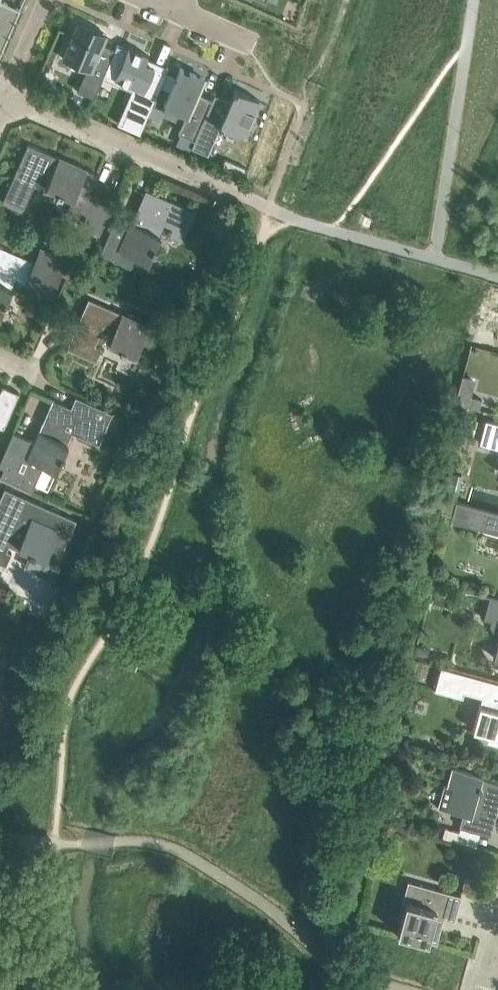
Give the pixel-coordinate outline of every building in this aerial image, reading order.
[(20,8),(1,0),(0,0),(0,55),(20,8)] [(78,21),(62,57),(87,68),(77,90),(94,97),(103,77),(115,48),(104,43),(108,33),(103,31),(78,21)] [(115,48),(103,77),(104,77),(106,73),(138,87),(122,123),(118,121),(117,123),(140,132),(166,71),(165,71),(145,62),(148,55),(128,46),(127,49),(117,44),(115,48)] [(180,67),(164,104),(186,114),(178,132),(195,139),(212,99),(198,93),(204,78),(180,67)] [(195,139),(192,146),(208,153),(220,125),(243,136),(259,99),(234,88),(229,99),(215,93),(212,99),(195,139)] [(79,217),(98,174),(28,143),(4,198),(24,207),(37,180),(48,185),(47,186),(72,197),(66,211),(79,217)] [(118,213),(100,254),(131,268),(136,257),(149,263),(161,236),(147,230),(152,219),(173,229),(170,236),(182,242),(195,211),(146,189),(132,220),(118,213)] [(100,234),(114,201),(96,193),(82,226),(100,234)] [(40,247),(34,261),(0,246),(0,316),(17,277),(52,293),(61,274),(68,276),(74,262),(40,247)] [(89,298),(67,347),(97,361),(102,348),(95,345),(103,325),(115,330),(110,342),(137,355),(143,342),(154,347),(161,330),(89,298)] [(6,420),(19,392),(3,385),(0,391),(0,417),(6,420)] [(479,408),(482,399),(458,393),(456,402),(479,408)] [(113,412),(76,396),(71,407),(53,399),(34,441),(13,432),(0,462),(0,466),(4,468),(1,476),(33,490),(44,465),(57,471),(68,444),(67,444),(72,433),(100,445),(109,424),(108,423),(113,412)] [(466,416),(462,431),(473,434),(477,420),(466,416)] [(486,419),(480,442),(497,447),(497,422),(486,419)] [(445,481),(442,491),(450,493),(452,483),(445,481)] [(6,565),(12,552),(4,548),(7,542),(18,547),(46,560),(56,564),(62,552),(70,534),(76,519),(5,488),(1,498),(6,500),(2,507),(0,506),(0,562),(6,565)] [(456,501),(451,520),(455,521),(456,518),(497,529),(497,512),(456,501)] [(490,596),(484,618),(497,622),(497,597),(490,595),(490,596)] [(39,607),(33,621),(42,625),(48,611),(39,607)] [(415,644),(413,653),(428,658),(430,648),(415,644)] [(441,667),(435,689),(463,697),(464,691),(482,697),(473,730),(490,735),(488,741),(497,744),(497,682),(441,667)] [(460,826),(481,832),(490,835),(497,807),(497,783),(482,778),(483,775),(452,767),(447,787),(451,788),(446,807),(446,809),(463,813),(460,826)] [(460,831),(458,831),(445,827),(442,837),(458,841),(460,831)] [(420,938),(437,943),(444,917),(454,920),(461,895),(421,884),(415,903),(406,901),(397,932),(405,934),(404,938),(419,942),(420,938)]
